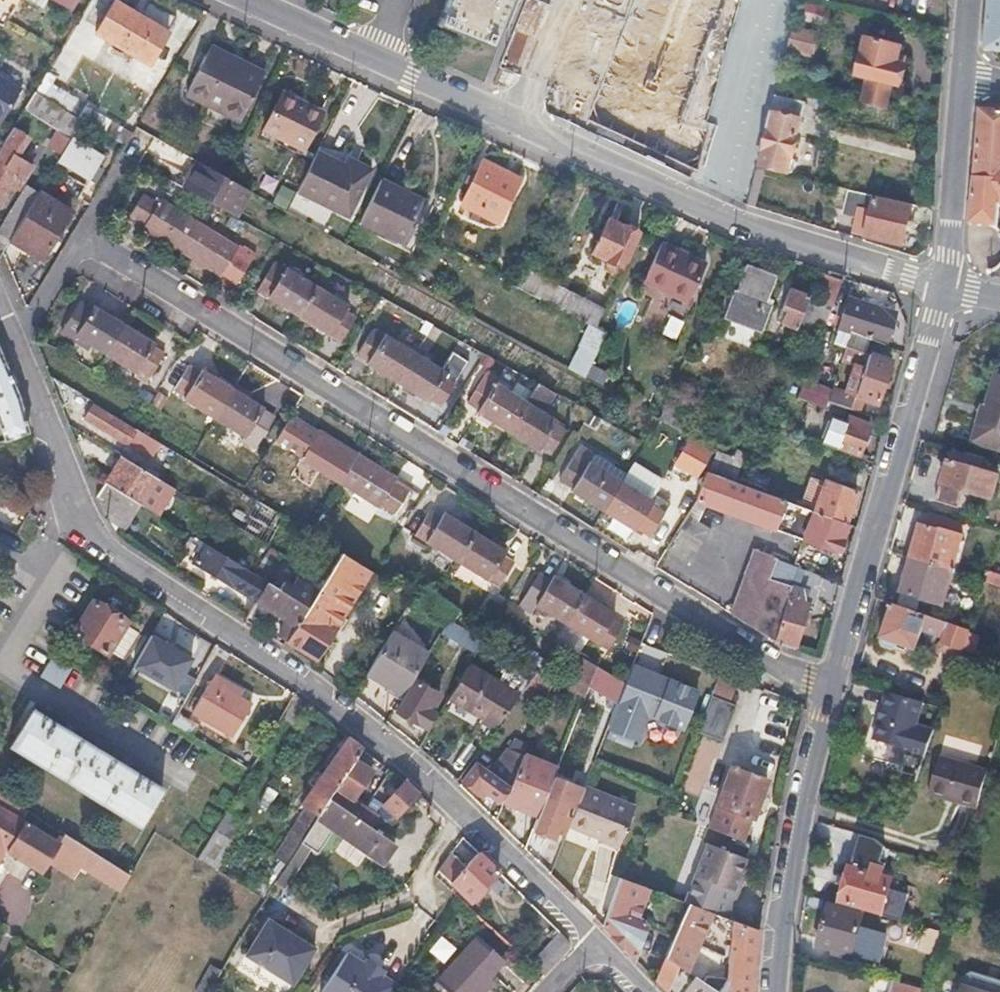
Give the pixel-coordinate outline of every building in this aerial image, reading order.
[(439,22),(491,44),(510,0),(448,0),(439,22)] [(986,23),(983,47),(999,49),(999,0),(988,0),(986,23)] [(804,2),(800,17),(824,24),(827,9),(804,2)] [(109,3),(88,38),(145,72),(166,36),(109,3)] [(791,27),(786,47),(812,54),(818,34),(791,27)] [(864,76),(857,102),(881,108),(888,82),(894,84),(899,63),(892,61),(896,44),(862,37),(853,73),(864,76)] [(208,95),(204,101),(239,120),(265,72),(246,61),(244,65),(232,59),(234,55),(213,44),(190,85),(208,95)] [(1,121),(22,86),(0,73),(0,120),(1,121)] [(208,95),(190,85),(186,91),(204,101),(208,95)] [(82,116),(35,89),(25,105),(59,125),(49,142),(62,150),(69,137),(82,116)] [(302,106),(305,100),(282,89),(279,95),(302,106)] [(302,106),(279,95),(263,129),(304,148),(323,108),(305,100),(302,106)] [(800,101),(774,95),(763,140),(767,141),(761,165),(787,171),(794,170),(795,166),(796,160),(794,157),(798,136),(791,135),(800,101)] [(999,163),(999,109),(979,107),(977,136),(974,161),(999,163)] [(0,203),(10,186),(16,190),(18,186),(20,187),(34,163),(18,153),(29,133),(13,124),(0,147),(0,202),(0,203)] [(56,158),(89,178),(94,169),(102,156),(69,137),(62,150),(56,158)] [(317,149),(297,190),(347,214),(370,168),(348,157),(346,163),(317,149)] [(250,189),(199,159),(184,185),(236,214),(250,189)] [(479,161),(453,210),(495,231),(520,180),(479,161)] [(974,161),(969,222),(998,225),(999,203),(999,163),(974,161)] [(94,169),(89,178),(93,181),(99,172),(94,169)] [(356,227),(401,250),(423,203),(376,181),(356,227)] [(6,206),(16,190),(10,186),(0,203),(6,206)] [(275,203),(287,210),(294,196),(296,192),(285,186),(275,203)] [(8,241),(36,194),(25,188),(0,229),(0,235),(5,245),(8,241)] [(901,244),(910,208),(874,198),(875,195),(848,189),(842,214),(856,217),(852,230),(901,244)] [(36,194),(8,241),(39,259),(67,212),(36,194)] [(143,229),(181,252),(199,222),(161,199),(158,204),(142,194),(129,215),(145,225),(143,229)] [(294,196),(287,210),(295,214),(302,200),(294,196)] [(208,207),(199,222),(207,227),(217,212),(208,207)] [(584,259),(618,275),(637,236),(603,221),(584,259)] [(199,222),(181,252),(219,275),(221,273),(236,281),(256,250),(239,239),(236,244),(207,227),(199,222)] [(656,245),(638,287),(683,307),(703,264),(656,245)] [(526,260),(513,287),(596,328),(604,308),(569,290),(572,283),(526,260)] [(256,288),(299,314),(314,286),(272,261),(256,288)] [(735,289),(724,315),(762,330),(773,302),(768,301),(776,279),(746,268),(737,290),(735,289)] [(827,301),(833,303),(841,279),(827,274),(818,297),(790,287),(783,307),(787,309),(782,320),(815,332),(827,301)] [(314,286),(299,314),(341,339),(357,312),(314,286)] [(858,333),(873,340),(888,347),(896,313),(847,298),(843,313),(862,319),(858,333)] [(106,355),(125,325),(94,306),(93,309),(81,301),(60,334),(71,341),(75,335),(106,355)] [(125,325),(106,355),(137,375),(138,372),(149,378),(165,354),(154,348),(156,345),(125,325)] [(367,362),(397,381),(413,356),(382,337),(384,334),(375,329),(368,332),(357,351),(368,360),(367,362)] [(869,353),(873,340),(858,333),(855,332),(848,350),(838,377),(830,401),(849,409),(853,410),(857,398),(878,405),(893,362),(869,353)] [(838,377),(848,350),(836,346),(826,373),(838,377)] [(29,433),(18,393),(0,350),(0,440),(1,440),(2,443),(29,433)] [(413,356),(397,381),(427,399),(428,397),(441,404),(459,375),(447,368),(443,374),(413,356)] [(185,399),(215,418),(233,389),(201,369),(199,372),(188,366),(174,388),(186,396),(185,399)] [(478,410),(508,430),(527,399),(496,381),(498,377),(486,369),(468,399),(480,407),(478,410)] [(827,396),(832,382),(814,375),(807,389),(827,396)] [(978,422),(972,441),(999,450),(999,376),(996,375),(987,408),(982,423),(978,422)] [(527,399),(508,430),(538,448),(540,445),(551,451),(567,426),(563,424),(565,421),(544,408),(553,393),(536,383),(527,399)] [(233,389),(215,418),(245,436),(246,434),(258,441),(272,418),(261,410),(262,407),(233,389)] [(849,409),(830,401),(826,408),(847,416),(849,409)] [(93,405),(86,416),(153,458),(163,443),(137,427),(135,430),(93,405)] [(982,406),(978,422),(982,423),(987,408),(982,406)] [(840,450),(860,458),(873,425),(853,417),(851,421),(836,416),(825,444),(840,450)] [(301,459),(340,483),(357,454),(318,431),(316,434),(288,417),(275,439),(302,456),(301,459)] [(710,451),(687,438),(674,463),(697,475),(710,451)] [(571,489),(603,509),(622,479),(626,472),(581,443),(559,477),(573,486),(571,489)] [(946,460),(940,483),(935,500),(957,507),(962,489),(990,497),(997,476),(975,469),(979,456),(958,450),(954,463),(946,460)] [(357,454),(340,483),(378,506),(380,504),(396,513),(411,488),(357,454)] [(122,456),(105,483),(158,516),(175,489),(122,456)] [(629,484),(641,464),(633,459),(626,472),(622,479),(629,484)] [(629,484),(651,497),(661,482),(659,474),(641,464),(629,484)] [(747,467),(743,478),(768,488),(772,476),(747,467)] [(815,511),(706,469),(695,498),(692,503),(701,508),(705,501),(838,547),(842,535),(844,536),(848,524),(845,522),(815,511)] [(622,479),(603,509),(634,529),(636,526),(651,534),(666,510),(662,502),(654,498),(654,499),(651,497),(629,484),(622,479)] [(827,479),(815,511),(845,522),(858,490),(827,479)] [(242,495),(236,505),(262,522),(269,511),(242,495)] [(416,534),(458,561),(475,531),(445,512),(441,517),(430,510),(416,534)] [(977,523),(999,531),(999,519),(980,512),(977,523)] [(687,516),(668,550),(689,562),(709,528),(687,516)] [(919,526),(910,558),(952,570),(963,535),(939,528),(938,532),(919,526)] [(475,531),(458,561),(499,585),(514,561),(503,554),(506,549),(475,531)] [(255,601),(267,583),(206,545),(194,564),(255,601)] [(754,627),(776,641),(792,586),(771,578),(778,558),(755,549),(731,612),(754,627)] [(308,608),(288,639),(317,656),(371,570),(342,553),(308,608)] [(771,578),(792,586),(798,565),(778,558),(771,578)] [(952,570),(910,558),(900,592),(919,598),(918,600),(942,607),(952,570)] [(986,581),(999,585),(999,574),(989,570),(986,581)] [(525,596),(567,622),(584,593),(554,574),(551,580),(539,574),(525,596)] [(280,634),(288,639),(308,608),(267,583),(255,601),(244,620),(258,629),(266,616),(261,613),(266,605),(289,619),(280,634)] [(792,586),(776,641),(796,647),(808,611),(803,610),(808,591),(792,586)] [(584,593),(567,622),(608,648),(624,623),(612,616),(615,612),(584,593)] [(95,600),(74,632),(108,654),(112,646),(118,650),(131,630),(125,626),(128,621),(95,600)] [(962,649),(969,630),(892,603),(880,637),(883,638),(881,644),(882,647),(889,650),(893,650),(896,649),(898,644),(915,650),(922,630),(940,638),(937,649),(959,657),(962,649)] [(408,615),(400,628),(429,646),(435,635),(416,623),(417,621),(408,615)] [(463,627),(450,619),(445,629),(459,636),(463,627)] [(979,634),(969,630),(962,649),(972,653),(979,634)] [(188,657),(144,633),(126,665),(170,689),(188,657)] [(367,675),(402,697),(427,655),(391,636),(367,675)] [(51,655),(39,674),(58,685),(70,666),(51,655)] [(585,699),(590,686),(597,666),(579,657),(566,693),(585,699)] [(531,681),(537,671),(523,663),(517,672),(531,681)] [(685,727),(699,690),(634,664),(612,721),(640,733),(649,713),(685,727)] [(597,666),(590,686),(619,701),(626,681),(597,665),(597,666)] [(492,732),(519,696),(468,666),(447,702),(481,722),(480,724),(492,732)] [(537,671),(531,681),(519,696),(526,700),(533,691),(546,699),(552,681),(537,671)] [(722,672),(714,694),(731,701),(740,679),(722,672)] [(209,688),(195,712),(235,736),(254,704),(214,680),(209,688)] [(417,680),(400,710),(428,726),(436,712),(432,710),(441,693),(417,680)] [(190,719),(195,712),(209,688),(197,681),(172,723),(202,741),(208,731),(190,719)] [(155,713),(170,722),(185,698),(170,689),(155,713)] [(917,721),(923,698),(888,689),(883,706),(887,707),(884,716),(881,715),(875,736),(908,746),(907,751),(924,755),(935,726),(917,721)] [(731,701),(714,694),(699,730),(724,739),(738,703),(731,701)] [(33,708),(10,745),(137,824),(161,787),(33,708)] [(296,851),(312,825),(319,814),(332,796),(356,759),(363,748),(349,737),(304,803),(308,806),(284,843),(296,851)] [(511,787),(523,756),(527,745),(513,738),(489,772),(475,762),(461,782),(481,796),(485,792),(499,803),(511,787)] [(206,804),(223,776),(181,752),(165,779),(206,804)] [(930,794),(976,808),(987,769),(942,754),(930,794)] [(556,770),(523,756),(511,787),(505,802),(538,815),(553,778),(556,770)] [(360,816),(367,807),(354,799),(372,771),(356,759),(332,796),(360,816)] [(733,767),(711,826),(746,839),(768,779),(733,767)] [(538,815),(533,829),(553,838),(567,803),(577,807),(584,790),(553,778),(538,815)] [(419,793),(406,780),(385,804),(398,817),(419,793)] [(602,830),(616,796),(586,785),(584,790),(577,807),(572,819),(602,830)] [(360,816),(332,796),(319,814),(383,863),(396,844),(373,827),(360,816)] [(636,803),(616,796),(602,830),(599,835),(619,843),(636,803)] [(0,807),(0,858),(3,852),(44,874),(62,842),(0,807)] [(367,807),(360,816),(373,827),(387,821),(367,807)] [(219,821),(197,856),(206,862),(228,827),(219,821)] [(323,832),(312,825),(296,851),(289,861),(299,868),(323,832)] [(710,842),(698,875),(711,880),(706,894),(734,903),(739,889),(735,887),(739,875),(746,855),(710,842)] [(472,900),(499,871),(480,853),(467,868),(456,857),(464,848),(459,843),(441,870),(472,900)] [(86,848),(77,864),(121,888),(130,872),(86,848)] [(851,863),(841,900),(884,912),(894,876),(851,863)] [(437,875),(427,890),(449,909),(458,895),(437,875)] [(711,880),(698,875),(688,902),(711,910),(729,917),(734,903),(706,894),(711,880)] [(735,887),(739,889),(743,876),(739,875),(735,887)] [(603,925),(633,956),(647,921),(637,916),(647,887),(621,877),(603,925)] [(699,940),(711,910),(688,902),(665,957),(677,965),(686,970),(699,940)] [(832,904),(820,944),(856,955),(868,915),(832,904)] [(729,917),(711,910),(699,940),(729,950),(732,918),(729,917)] [(718,991),(753,991),(755,968),(759,928),(732,918),(729,950),(726,978),(717,991),(718,991)] [(315,950),(269,922),(247,957),(292,986),(315,950)] [(924,944),(937,947),(941,931),(929,928),(924,944)] [(444,961),(455,944),(439,934),(428,951),(444,961)] [(572,942),(564,935),(535,967),(547,979),(572,951),(572,942)] [(450,991),(476,991),(503,963),(476,940),(438,981),(450,991)] [(347,954),(323,991),(394,991),(397,987),(381,977),(363,965),(347,954)] [(677,965),(665,957),(656,980),(667,991),(677,965)] [(366,960),(363,965),(381,977),(384,972),(366,960)] [(223,972),(213,967),(199,991),(212,991),(223,972)] [(717,991),(695,976),(692,980),(686,989),(691,991),(718,991),(717,991)] [(964,991),(965,991),(999,991),(999,986),(973,978),(967,982),(964,991)] [(894,991),(926,991),(926,989),(897,981),(894,991)]
